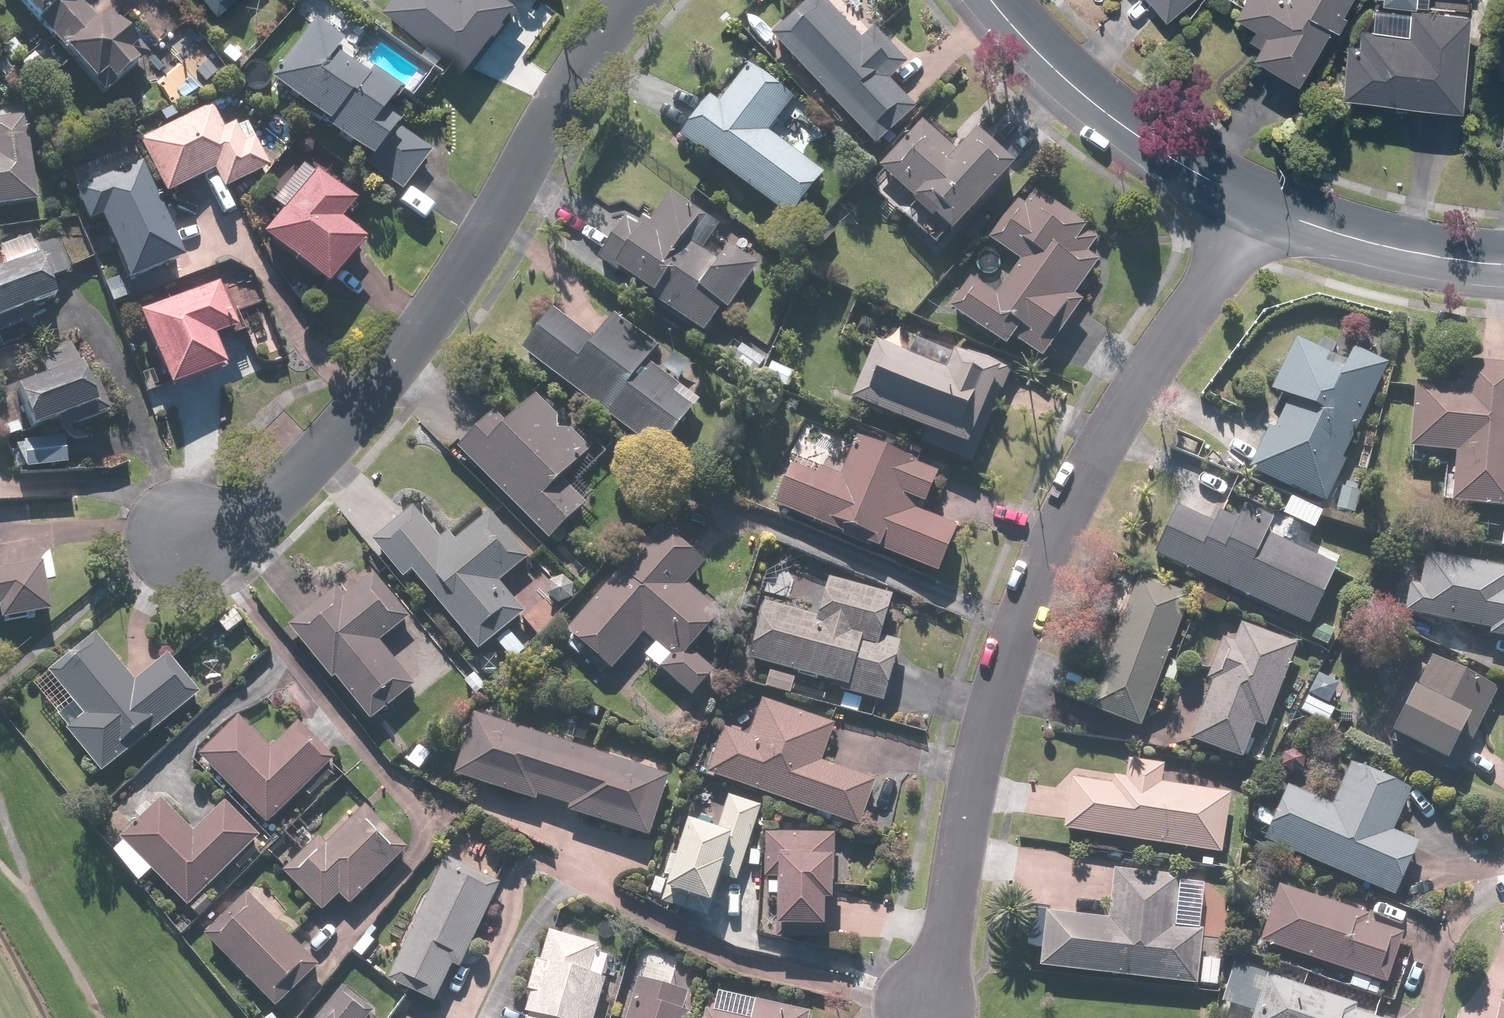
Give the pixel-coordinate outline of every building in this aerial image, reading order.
[(105,99),(149,60),(106,11),(119,0),(102,0),(98,3),(95,0),(18,0),(105,99)] [(220,15),(238,0),(208,0),(220,15)] [(383,8),(466,70),(517,0),(389,0),(383,8)] [(861,44),(823,0),(810,0),(769,35),(873,155),(921,113),(894,83),(910,69),(876,30),(861,44)] [(1126,1),(1118,8),(1129,20),(1133,16),(1143,28),(1160,14),(1167,23),(1194,0),(1125,0),(1126,1)] [(1247,56),(1297,86),(1331,29),(1337,33),(1347,16),(1343,14),(1351,0),(1243,0),(1233,17),(1261,33),(1247,56)] [(1424,106),(1424,109),(1463,111),(1468,15),(1374,10),(1373,30),(1357,29),(1356,46),(1344,45),(1341,99),(1394,102),(1394,104),(1424,106)] [(267,82),(368,162),(365,166),(400,194),(432,154),(383,115),(402,91),(374,69),(366,79),(337,56),(346,44),(315,20),(267,82)] [(826,177),(769,136),(794,100),(745,66),(720,102),(710,95),(678,141),(794,223),(826,177)] [(212,105),(139,143),(168,199),(213,176),(222,194),(271,169),(255,140),(245,145),(235,125),(225,130),(212,105)] [(37,205),(26,116),(0,120),(0,210),(37,205)] [(965,151),(937,125),(932,131),(924,123),(878,172),(895,189),(874,211),(886,223),(897,212),(934,247),(946,234),(951,238),(1015,169),(979,136),(965,151)] [(141,162),(77,189),(89,218),(103,212),(125,263),(119,266),(127,287),(183,263),(141,162)] [(356,202),(317,171),(262,239),(327,291),(363,247),(337,226),(356,202)] [(996,296),(971,278),(948,311),(1005,351),(1012,340),(1043,361),(1057,341),(1049,335),(1061,317),(1072,324),(1087,302),(1076,294),(1098,261),(1089,255),(1100,238),(1026,187),(988,241),(1019,262),(996,296)] [(237,191),(185,213),(214,281),(224,277),(240,315),(270,302),(257,273),(269,268),(237,191)] [(599,262),(704,336),(722,311),(728,315),(761,269),(730,247),(718,264),(686,241),(702,220),(670,197),(648,228),(640,223),(635,230),(626,224),(599,262)] [(0,274),(0,273),(0,326),(55,303),(26,237),(0,248),(0,252),(8,271),(0,274)] [(220,284),(139,312),(168,394),(224,374),(213,341),(237,333),(220,284)] [(596,343),(556,310),(524,348),(662,462),(703,412),(647,366),(661,349),(619,315),(596,343)] [(774,351),(740,329),(723,357),(757,378),(774,351)] [(1284,396),(1250,468),(1327,505),(1347,464),(1341,461),(1387,365),(1325,336),(1318,350),(1295,339),(1271,390),(1284,396)] [(907,351),(875,339),(850,405),(968,450),(998,371),(912,338),(907,351)] [(74,344),(41,355),(48,377),(17,387),(32,432),(96,411),(74,344)] [(1416,383),(1411,452),(1453,455),(1450,507),(1503,510),(1503,366),(1461,364),(1460,386),(1416,383)] [(559,418),(538,397),(509,426),(495,412),(457,450),(552,545),(589,508),(563,482),(593,452),(574,433),(558,434),(559,418)] [(940,473),(859,440),(842,480),(795,460),(775,508),(939,576),(959,529),(923,514),(940,473)] [(65,441),(21,444),(23,471),(67,468),(65,441)] [(1363,488),(1342,483),(1335,510),(1356,515),(1363,488)] [(1313,532),(1324,507),(1291,493),(1280,517),(1313,532)] [(1266,535),(1273,519),(1246,506),(1239,521),(1220,512),(1213,526),(1176,508),(1154,555),(1308,628),(1336,568),(1266,535)] [(482,655),(496,643),(512,661),(524,650),(508,632),(527,614),(501,585),(531,559),(488,511),(456,540),(449,533),(440,541),(411,507),(370,544),(403,581),(410,575),(482,655)] [(705,563),(660,524),(566,632),(612,672),(642,637),(652,645),(642,657),(690,699),(713,673),(692,654),(727,613),(690,581),(705,563)] [(1424,553),(1418,589),(1409,588),(1404,616),(1484,629),(1482,638),(1503,642),(1503,567),(1424,553)] [(50,616),(41,561),(0,568),(0,625),(50,616)] [(417,687),(383,645),(412,620),(373,572),(344,596),(338,588),(287,629),(368,728),(417,687)] [(1181,665),(1167,660),(1191,594),(1138,575),(1088,713),(1141,732),(1160,680),(1174,685),(1181,665)] [(895,603),(830,578),(815,617),(768,599),(746,657),(772,667),(764,689),(789,698),(798,675),(843,693),(837,710),(855,716),(861,701),(881,708),(906,644),(883,635),(895,603)] [(1238,628),(1225,624),(1206,679),(1210,681),(1207,691),(1196,687),(1177,739),(1240,762),(1252,728),(1267,733),(1299,643),(1240,622),(1238,628)] [(1480,646),(1452,631),(1444,647),(1472,662),(1480,646)] [(97,636),(35,687),(70,730),(65,733),(101,777),(204,693),(169,652),(134,681),(97,636)] [(1500,692),(1443,662),(1427,693),(1414,687),(1409,697),(1401,693),(1387,719),(1396,724),(1390,736),(1408,745),(1404,752),(1418,760),(1422,753),(1444,765),(1468,719),(1481,726),(1500,692)] [(1337,710),(1309,695),(1301,713),(1328,727),(1337,710)] [(759,698),(752,721),(735,716),(731,731),(719,727),(705,779),(862,824),(875,779),(822,763),(835,719),(759,698)] [(452,776),(538,804),(540,797),(568,806),(566,813),(651,840),(671,777),(472,713),(452,776)] [(240,717),(201,756),(269,824),(334,759),(297,722),(271,748),(240,717)] [(1314,758),(1296,743),(1274,770),(1293,784),(1314,758)] [(1114,784),(1070,778),(1062,834),(1222,856),(1230,794),(1162,785),(1165,764),(1127,759),(1124,779),(1115,778),(1114,784)] [(1333,805),(1287,786),(1276,813),(1257,805),(1250,823),(1269,831),(1263,844),(1396,898),(1418,843),(1394,833),(1412,789),(1350,764),(1333,805)] [(900,784),(884,779),(872,819),(888,824),(900,784)] [(716,830),(688,822),(678,854),(668,852),(663,872),(667,873),(659,902),(709,918),(722,876),(737,880),(759,808),(726,798),(716,830)] [(143,883),(155,871),(194,909),(264,838),(225,800),(194,831),(162,800),(123,840),(125,842),(115,851),(143,883)] [(350,907),(408,848),(364,805),(327,843),(319,835),(281,873),(324,915),(341,897),(350,907)] [(787,833),(765,832),(763,881),(770,881),(769,905),(772,905),(771,937),(795,938),(795,930),(826,931),(827,903),(833,903),(836,835),(815,834),(815,827),(787,825),(787,833)] [(503,882),(451,856),(389,978),(435,1002),(453,966),(459,969),(503,882)] [(1126,975),(1126,979),(1218,985),(1220,962),(1202,960),(1204,928),(1176,926),(1179,875),(1113,870),(1110,917),(1045,913),(1042,970),(1126,975)] [(1367,913),(1277,886),(1258,946),(1352,975),(1348,987),(1377,995),(1380,984),(1386,986),(1401,934),(1364,923),(1367,913)] [(321,966),(247,892),(205,933),(279,1007),(321,966)] [(550,930),(541,959),(536,957),(519,1012),(528,1015),(527,1017),(598,1017),(610,979),(602,976),(608,958),(594,954),(597,944),(550,930)] [(646,955),(627,1017),(689,1017),(691,1014),(684,1012),(690,992),(670,986),(677,965),(646,955)] [(1219,1002),(1252,1013),(1265,975),(1233,964),(1219,1002)] [(1352,1010),(1353,1006),(1265,975),(1252,1013),(1250,1017),(1373,1017),(1352,1010)] [(316,1017),(370,1017),(376,1011),(345,984),(316,1017)] [(705,1008),(702,1017),(812,1017),(813,1012),(793,1008),(796,994),(759,987),(756,1001),(738,997),(735,1014),(705,1008)] [(1495,1017),(1503,1017),(1503,1000),(1500,999),(1495,1017)]
